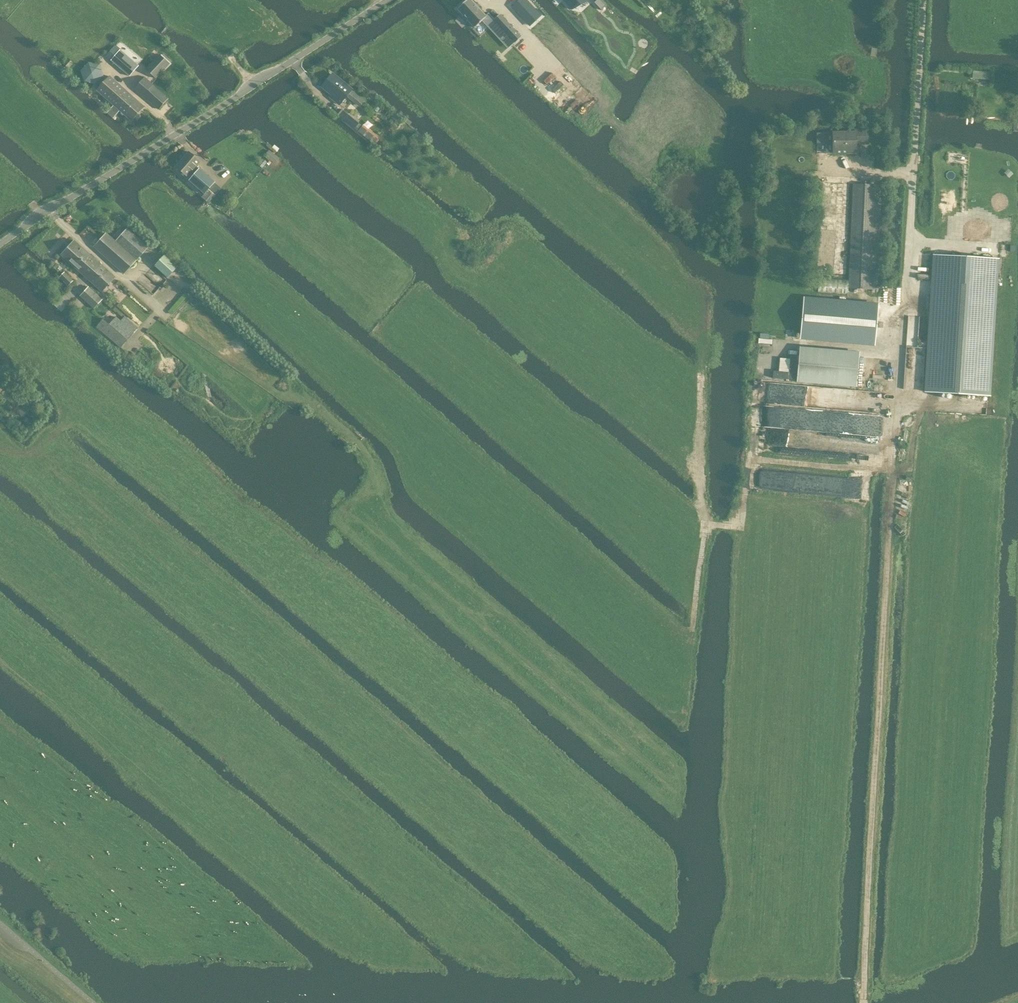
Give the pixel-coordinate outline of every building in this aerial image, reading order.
[(457,9),(463,15),(462,16),(467,21),(468,20),(474,28),(482,21),(488,27),(490,25),(504,40),(509,36),(514,42),(521,37),(500,15),(494,20),(488,14),(486,16),(471,0),(467,0),(457,9)] [(572,10),(582,0),(563,0),(572,10)] [(120,50),(111,61),(129,76),(139,65),(120,50)] [(156,79),(170,64),(159,54),(145,69),(156,79)] [(85,73),(89,84),(100,86),(109,77),(104,66),(93,64),(85,73)] [(973,70),(972,78),(991,80),(992,72),(973,70)] [(110,76),(97,91),(114,105),(107,112),(114,118),(115,117),(120,111),(132,121),(144,107),(110,76)] [(145,77),(134,89),(160,110),(169,98),(145,77)] [(327,83),(323,88),(335,98),(333,101),(339,105),(351,91),(334,78),(329,84),(327,83)] [(352,91),(347,96),(352,100),(357,94),(352,91)] [(342,110),(338,115),(357,130),(360,125),(342,110)] [(362,127),(358,132),(374,144),(378,139),(362,127)] [(833,133),(833,153),(856,153),(856,142),(867,142),(867,129),(855,129),(855,133),(833,133)] [(188,153),(175,168),(187,177),(190,173),(193,176),(199,169),(196,166),(199,162),(188,153)] [(193,176),(189,181),(204,194),(209,189),(215,182),(200,169),(199,170),(199,169),(193,176)] [(853,184),(849,289),(872,290),(875,207),(880,207),(881,190),(876,190),(876,185),(853,184)] [(106,234),(94,248),(124,274),(147,248),(127,230),(115,242),(106,234)] [(74,242),(61,256),(102,293),(115,278),(74,242)] [(165,255),(154,266),(168,278),(178,267),(165,255)] [(934,281),(927,391),(987,395),(994,285),(997,285),(999,260),(933,256),(931,281),(934,281)] [(65,272),(59,278),(60,278),(68,286),(73,280),(65,272)] [(848,280),(833,279),(817,278),(816,291),(847,294),(848,280)] [(89,286),(80,296),(94,309),(103,299),(89,286)] [(103,320),(97,327),(121,348),(127,340),(138,328),(125,316),(120,321),(116,317),(109,324),(103,320)] [(799,347),(797,382),(857,387),(860,352),(799,347)]
